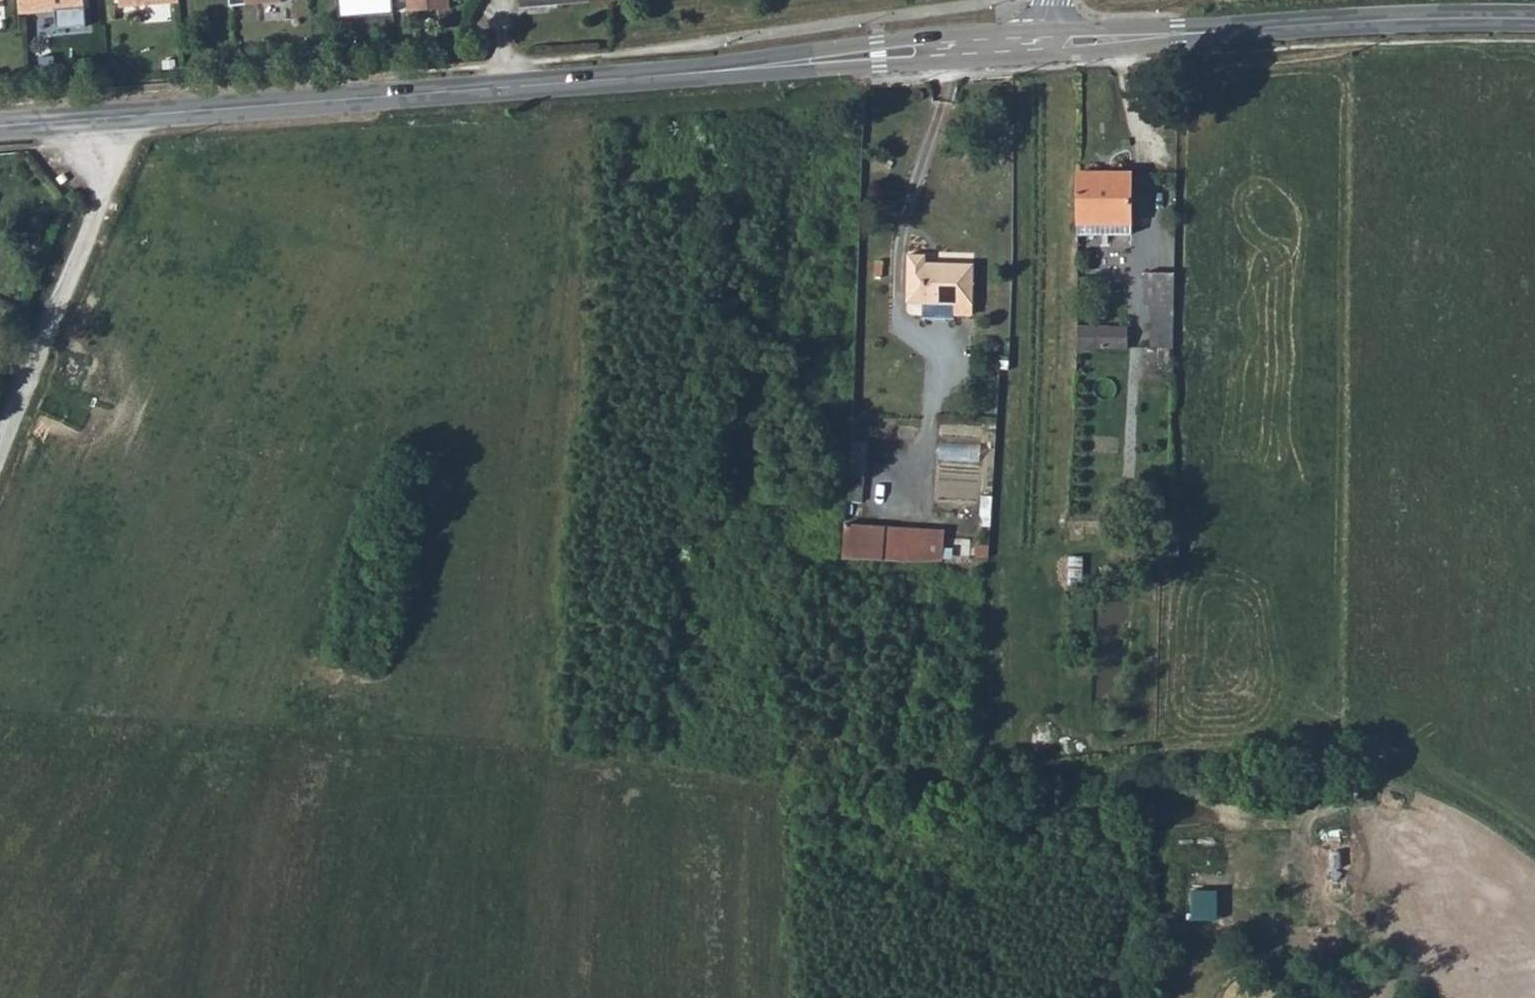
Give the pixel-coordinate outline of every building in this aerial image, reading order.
[(17,9),(82,4),(82,0),(17,0),(17,9)] [(333,13),(387,8),(386,0),(332,0),(333,13)] [(510,10),(579,4),(579,1),(586,0),(509,0),(510,10)] [(147,15),(174,16),(175,2),(147,1),(147,15)] [(1069,243),(1124,242),(1125,182),(1071,181),(1069,243)] [(974,251),(931,249),(931,258),(974,259),(974,251)] [(925,254),(906,254),(906,306),(951,306),(951,319),(968,319),(968,263),(925,263),(925,254)] [(1171,355),(1172,282),(1145,282),(1144,313),(1152,313),(1151,355),(1171,355)] [(1068,336),(1068,354),(1122,354),(1125,354),(1125,337),(1068,336)] [(844,563),(859,563),(882,561),(916,560),(944,559),(943,525),(846,527),(844,563)]
